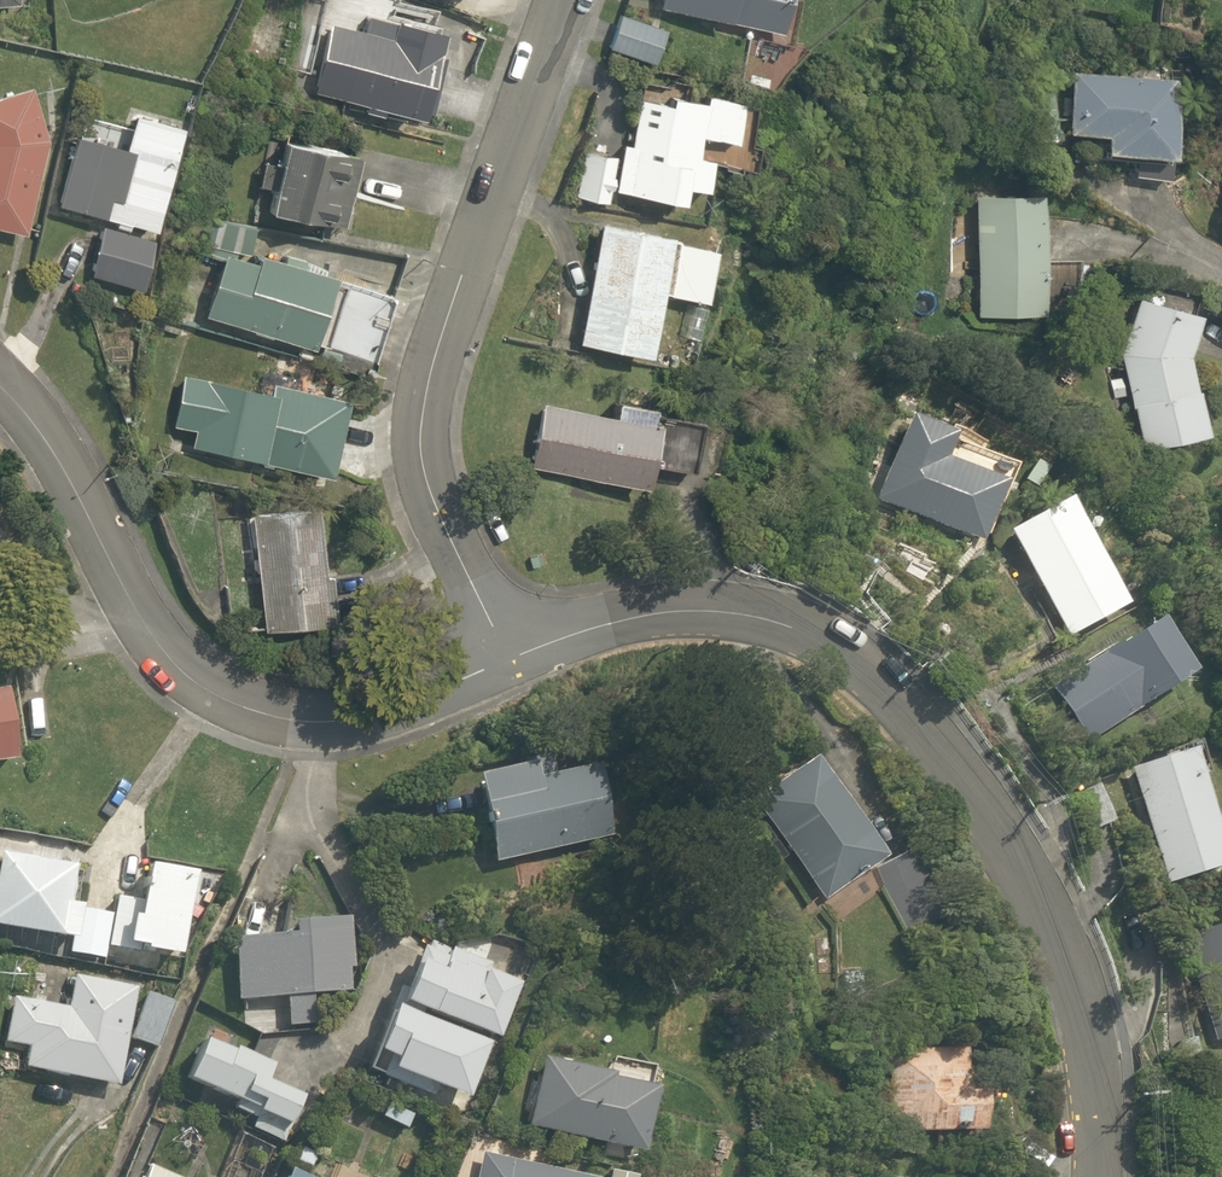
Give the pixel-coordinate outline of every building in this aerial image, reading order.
[(658,16),(785,36),(790,0),(660,0),(658,16)] [(666,25),(616,12),(606,50),(657,63),(666,25)] [(364,28),(327,21),(312,94),(426,117),(443,29),(367,14),(364,28)] [(1071,70),(1066,134),(1103,137),(1102,152),(1170,157),(1176,77),(1071,70)] [(29,236),(52,140),(35,85),(0,96),(0,229),(29,236)] [(628,149),(585,143),(578,202),(609,206),(611,192),(686,201),(687,189),(713,192),(717,160),(701,158),(704,139),(738,143),(743,99),(636,86),(628,149)] [(133,224),(160,230),(188,127),(140,114),(135,129),(90,117),(84,137),(81,136),(61,205),(120,221),(118,226),(132,230),(133,224)] [(278,161),(265,159),(260,189),(273,192),(269,221),(344,233),(357,146),(283,135),(278,161)] [(1046,195),(973,196),(973,315),(1047,315),(1046,195)] [(573,344),(652,360),(665,298),(708,307),(721,244),(599,219),(573,344)] [(159,239),(106,226),(93,276),(146,289),(159,239)] [(254,260),(223,250),(202,318),(309,352),(334,273),(258,249),(254,260)] [(1141,445),(1213,434),(1192,355),(1198,313),(1142,299),(1118,344),(1141,445)] [(189,434),(187,450),(262,462),(260,475),(333,486),(348,396),(181,370),(171,432),(189,434)] [(692,475),(700,422),(661,416),(662,404),(604,395),(602,409),(537,399),(526,469),(649,488),(652,469),(692,475)] [(963,434),(906,412),(871,502),(984,546),(1010,480),(954,458),(963,434)] [(1076,495),(1005,535),(1067,648),(1139,608),(1076,495)] [(323,505),(252,509),(260,633),(330,629),(323,505)] [(1160,617),(1043,677),(1085,745),(1196,687),(1160,617)] [(0,694),(0,766),(21,763),(12,692),(0,694)] [(1126,768),(1163,883),(1221,862),(1221,851),(1188,745),(1126,768)] [(600,754),(480,771),(493,862),(613,844),(600,754)] [(874,868),(888,859),(823,754),(756,796),(821,901),(874,868)] [(947,905),(910,845),(888,859),(874,868),(912,928),(947,905)] [(86,910),(87,907),(72,904),(80,866),(5,854),(0,879),(0,926),(76,940),(74,954),(106,960),(114,915),(86,910)] [(185,959),(200,874),(154,866),(147,902),(121,897),(109,957),(139,963),(139,967),(158,971),(162,954),(185,959)] [(320,995),(357,991),(351,918),(270,925),(281,902),(249,887),(229,929),(228,929),(228,931),(224,939),(229,941),(235,1002),(284,998),(287,1029),(323,1025),(320,995)] [(1179,935),(1212,1039),(1221,1036),(1221,921),(1179,935)] [(384,1087),(467,1116),(492,1045),(500,1048),(526,975),(426,939),(384,1058),(393,1062),(384,1087)] [(121,1087),(141,989),(78,977),(71,1008),(15,997),(7,1044),(33,1048),(29,1069),(121,1087)] [(159,1049),(178,1003),(151,993),(133,1038),(159,1049)] [(964,1098),(966,1050),(886,1047),(884,1133),(981,1135),(982,1098),(964,1098)] [(658,1081),(541,1054),(524,1127),(641,1154),(658,1081)] [(288,1148),(303,1106),(252,1087),(256,1078),(193,1055),(174,1105),(288,1148)] [(301,1145),(288,1176),(378,1176),(301,1145)] [(481,1152),(475,1176),(593,1176),(481,1152)] [(150,1158),(141,1176),(191,1176),(150,1158)]
